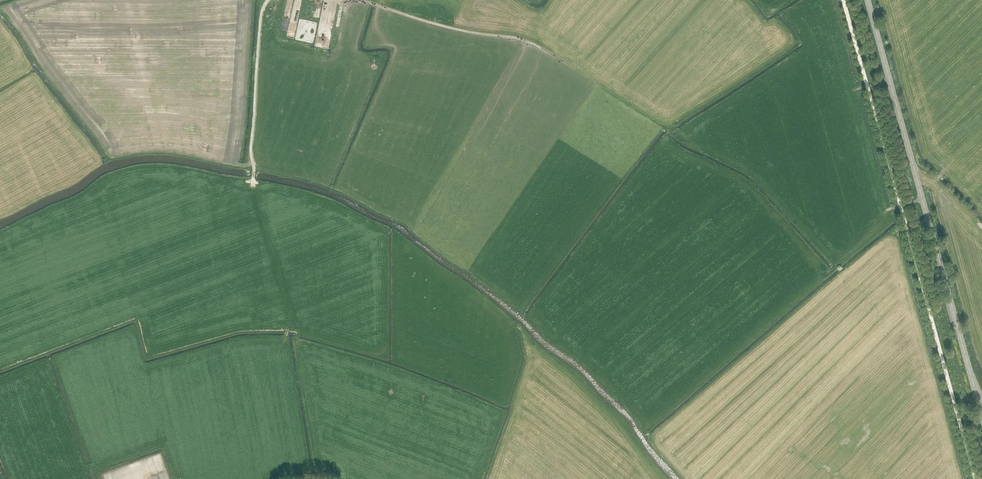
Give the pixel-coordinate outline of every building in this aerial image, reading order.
[(290,25),(296,26),(296,24),(293,23),(294,20),(299,21),(301,6),(294,5),(290,25)]
